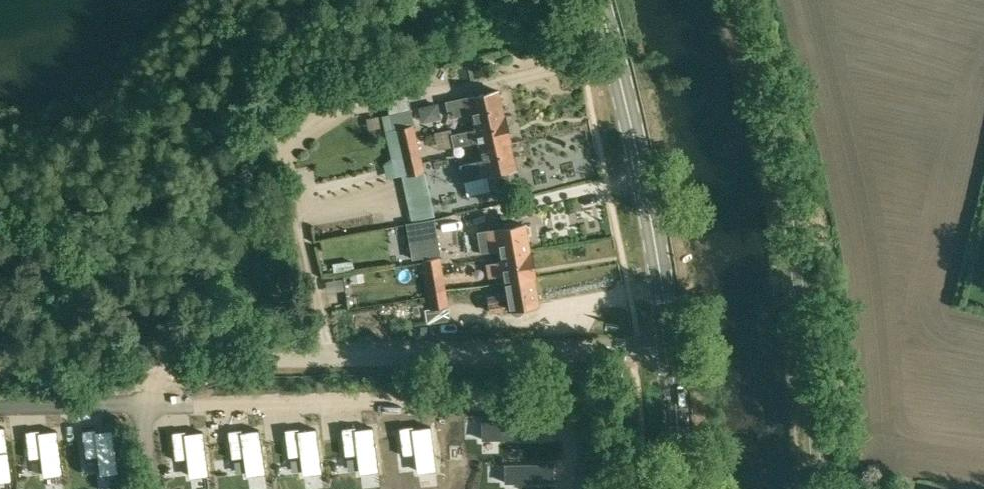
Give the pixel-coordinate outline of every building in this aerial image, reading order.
[(428,77),(452,75),(451,56),(427,58),(428,77)] [(417,81),(397,82),(397,100),(418,99),(417,81)] [(474,123),(505,116),(504,114),(498,90),(445,102),(448,116),(471,111),(474,123)] [(411,109),(389,114),(392,129),(395,129),(399,145),(418,140),(411,109)] [(480,149),(511,142),(505,116),(474,123),(475,129),(451,134),(454,145),(478,140),(480,149)] [(402,160),(422,156),(418,140),(399,145),(402,160)] [(511,142),(480,149),(483,160),(461,165),(464,179),(475,177),(516,167),(510,143),(511,142)] [(422,156),(402,160),(406,176),(425,172),(422,156)] [(357,199),(356,182),(331,184),(332,201),(357,199)] [(498,249),(499,256),(531,251),(530,250),(525,224),(484,231),(477,232),(480,252),(498,249)] [(412,257),(440,251),(437,236),(410,240),(412,257)] [(504,280),(535,276),(531,251),(499,256),(500,262),(486,264),(488,275),(502,273),(504,280)] [(424,276),(443,273),(440,255),(421,259),(424,276)] [(443,273),(424,276),(426,292),(446,289),(443,273)] [(506,293),(494,295),(487,296),(490,311),(497,310),(509,308),(512,312),(517,313),(522,310),(523,305),(539,302),(534,277),(535,277),(535,276),(504,280),(506,293)] [(328,291),(344,288),(342,277),(326,280),(328,291)] [(556,287),(557,297),(580,294),(579,284),(556,287)] [(446,289),(426,292),(429,307),(425,308),(427,321),(449,318),(447,305),(449,305),(446,289)]
